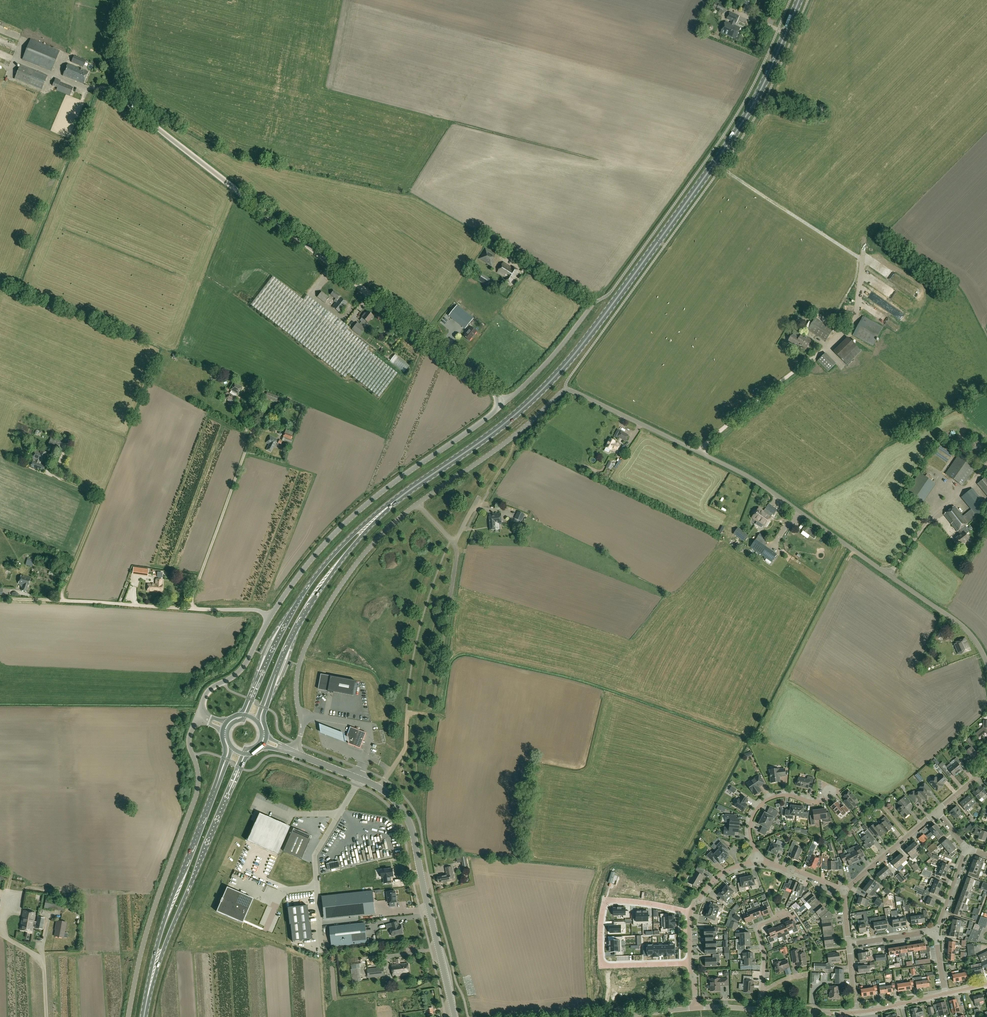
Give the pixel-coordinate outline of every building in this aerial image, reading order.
[(728,7),(719,3),(718,5),(715,3),(712,9),(716,11),(717,9),(720,10),(719,13),(722,14),(723,12),(726,13),(728,7)] [(730,13),(727,19),(731,21),(730,23),(725,21),(720,33),(735,39),(740,28),(734,25),(736,23),(737,23),(739,17),(730,13)] [(52,71),(60,51),(31,39),(22,59),(52,71)] [(84,67),(86,60),(74,55),(71,62),(84,67)] [(42,90),(48,76),(20,64),(15,79),(42,90)] [(83,84),(88,72),(68,64),(63,76),(83,84)] [(70,96),(73,88),(60,82),(61,80),(56,78),(52,86),(57,88),(57,90),(70,96)] [(486,250),(480,258),(493,266),(495,263),(492,262),(496,256),(486,250)] [(504,263),(498,273),(508,279),(507,281),(511,283),(519,270),(515,268),(514,269),(504,263)] [(492,280),(483,274),(479,280),(488,286),(492,280)] [(251,305),(345,378),(348,374),(348,373),(365,387),(379,397),(380,397),(398,373),(367,349),(369,346),(357,337),(346,329),(348,327),(347,326),(327,311),(323,308),(307,295),(303,300),(298,296),(273,277),(251,305)] [(508,290),(501,285),(498,289),(506,294),(508,290)] [(336,302),(344,307),(347,302),(338,295),(339,294),(334,290),(331,294),(336,298),(334,301),(336,302)] [(325,303),(329,297),(322,292),(317,297),(325,303)] [(900,305),(906,311),(910,307),(904,301),(900,305)] [(340,312),(344,307),(336,302),(333,307),(340,312)] [(465,329),(474,319),(457,305),(449,316),(465,329)] [(367,322),(368,323),(371,319),(371,320),(372,319),(374,318),(373,316),(368,312),(365,314),(364,313),(361,317),(362,318),(360,320),(360,321),(361,322),(360,324),(358,322),(352,329),(360,336),(365,329),(363,326),(365,324),(367,322)] [(873,346),(883,327),(863,316),(853,335),(873,346)] [(826,341),(833,329),(815,318),(808,330),(826,341)] [(477,331),(472,327),(469,330),(468,329),(466,332),(467,333),(464,336),(470,341),(477,331)] [(797,347),(799,345),(798,344),(802,337),(801,336),(800,338),(793,334),(788,341),(797,347)] [(798,344),(799,345),(806,349),(812,340),(802,334),(801,336),(802,337),(798,344)] [(848,337),(834,351),(847,365),(862,351),(848,337)] [(822,366),(830,358),(826,353),(818,361),(822,366)] [(830,358),(822,366),(828,371),(836,363),(830,358)] [(227,396),(225,399),(233,403),(236,397),(235,396),(237,393),(238,394),(242,387),(235,383),(231,390),(232,390),(230,393),(227,391),(225,394),(227,396)] [(265,398),(276,402),(278,397),(267,392),(265,398)] [(619,437),(626,441),(629,435),(622,431),(619,437)] [(270,444),(267,450),(271,452),(278,439),(270,435),(266,443),(270,444)] [(60,442),(51,438),(48,446),(57,450),(60,442)] [(621,445),(615,442),(616,441),(610,439),(606,447),(611,450),(612,449),(618,452),(621,445)] [(932,465),(942,471),(953,453),(942,447),(932,465)] [(32,458),(34,459),(31,466),(44,471),(46,465),(39,463),(39,461),(42,462),(46,452),(41,450),(41,452),(35,450),(32,458)] [(972,471),(976,466),(959,454),(946,474),(962,486),(966,481),(967,482),(969,479),(967,478),(971,473),(972,474),(974,472),(972,471)] [(905,494),(921,505),(936,485),(920,473),(905,494)] [(986,477),(978,484),(986,495),(986,477)] [(944,514),(957,531),(958,531),(960,533),(960,534),(960,535),(956,538),(961,545),(969,538),(966,534),(969,532),(966,529),(967,528),(965,525),(968,523),(986,508),(986,506),(973,488),(962,497),(972,510),(963,516),(955,506),(944,514)] [(768,505),(765,509),(772,514),(774,516),(777,511),(768,505)] [(759,508),(753,518),(759,522),(766,527),(773,517),(771,516),(772,514),(765,509),(764,511),(759,508)] [(522,522),(525,515),(519,512),(518,512),(514,522),(519,524),(521,521),(522,522)] [(490,515),(491,530),(500,529),(500,525),(503,524),(502,513),(490,515)] [(737,535),(744,541),(749,535),(741,530),(737,535)] [(760,533),(751,547),(772,563),(778,555),(765,546),(767,544),(768,544),(770,540),(760,533)] [(26,565),(32,567),(34,560),(28,558),(26,565)] [(31,578),(21,575),(18,584),(23,585),(22,590),(26,592),(28,587),(31,578)] [(162,579),(156,578),(156,584),(148,583),(148,591),(163,591),(163,584),(162,584),(162,579)] [(940,630),(945,634),(948,627),(944,625),(940,630)] [(956,643),(954,644),(958,654),(960,653),(961,654),(971,650),(966,638),(956,642),(956,643)] [(353,696),(356,681),(331,676),(321,674),(319,689),(328,691),(333,692),(353,696)] [(983,727),(975,734),(978,738),(986,732),(986,733),(986,721),(984,721),(983,727)] [(328,727),(320,724),(321,733),(329,736),(338,739),(346,742),(345,733),(336,730),(328,727)] [(349,744),(354,746),(357,737),(363,740),(366,733),(351,727),(348,735),(349,744)] [(970,737),(966,741),(971,746),(975,743),(970,737)] [(973,760),(979,755),(972,747),(966,752),(973,760)] [(955,760),(951,763),(958,773),(963,769),(958,764),(961,762),(957,758),(955,760)] [(945,764),(941,768),(945,773),(947,772),(949,770),(954,776),(958,773),(951,763),(948,765),(947,767),(945,765),(945,764)] [(779,769),(770,770),(771,783),(780,782),(780,777),(781,776),(786,775),(785,769),(779,769)] [(920,782),(923,779),(917,773),(914,775),(920,782)] [(943,785),(942,784),(944,782),(947,780),(942,774),(937,778),(936,777),(930,782),(937,791),(943,785)] [(747,784),(752,791),(755,795),(757,793),(758,794),(761,792),(760,791),(761,791),(758,787),(764,783),(759,775),(747,784)] [(797,785),(801,786),(802,786),(804,786),(804,787),(809,788),(810,783),(813,783),(814,778),(808,776),(807,779),(799,777),(798,781),(797,780),(796,781),(795,783),(796,784),(797,785)] [(920,793),(925,800),(926,800),(931,796),(927,791),(929,789),(925,783),(920,788),(922,790),(920,793)] [(982,797),(986,794),(986,793),(981,786),(973,793),(979,800),(981,802),(984,800),(982,797)] [(850,802),(847,805),(852,810),(857,805),(854,802),(857,799),(850,791),(844,796),(850,802)] [(921,804),(925,800),(920,793),(919,792),(916,794),(914,791),(909,796),(913,801),(916,799),(921,804)] [(976,803),(970,795),(960,803),(967,811),(976,803)] [(745,802),(746,802),(748,799),(742,796),(740,799),(739,798),(735,806),(743,811),(747,805),(744,803),(745,802)] [(898,810),(905,818),(910,814),(904,806),(907,804),(905,801),(908,799),(906,796),(898,802),(902,807),(898,810)] [(831,807),(838,815),(842,812),(844,815),(849,811),(845,806),(842,808),(837,802),(831,807)] [(785,809),(781,808),(782,815),(784,816),(788,816),(787,819),(793,819),(794,818),(794,816),(796,817),(798,806),(795,806),(795,805),(792,805),(792,806),(791,806),(791,810),(789,809),(785,809)] [(798,806),(796,817),(800,817),(799,817),(803,818),(802,818),(808,819),(809,812),(806,811),(804,811),(804,807),(803,806),(801,806),(800,807),(798,806)] [(956,819),(962,814),(956,807),(950,812),(956,819)] [(763,815),(761,818),(773,824),(779,812),(774,809),(772,814),(771,814),(769,814),(769,815),(765,813),(764,814),(763,815)] [(826,809),(820,810),(821,819),(824,819),(824,820),(824,821),(825,822),(826,822),(831,821),(831,815),(827,815),(826,809)] [(821,819),(820,810),(813,811),(814,817),(811,818),(812,825),(815,824),(815,820),(821,819)] [(728,822),(728,825),(739,826),(740,819),(736,819),(737,816),(726,815),(725,822),(728,822)] [(970,820),(975,825),(976,824),(978,820),(976,818),(975,819),(970,815),(968,817),(970,819),(970,820)] [(879,825),(886,833),(892,829),(887,824),(890,822),(886,817),(881,821),(883,823),(880,825),(879,825)] [(769,831),(773,824),(761,818),(761,819),(760,821),(759,822),(760,823),(759,824),(764,827),(763,828),(762,828),(760,832),(765,835),(767,831),(769,831)] [(975,825),(970,820),(969,821),(971,823),(967,827),(968,827),(966,828),(965,827),(962,829),(965,833),(969,830),(971,828),(975,825)] [(886,833),(879,825),(877,827),(875,824),(870,829),(874,834),(877,832),(881,837),(886,833)] [(928,834),(931,837),(940,830),(936,824),(930,829),(931,832),(928,834)] [(739,826),(728,825),(727,828),(725,828),(724,835),(735,836),(735,832),(739,832),(739,826)] [(981,831),(982,829),(977,827),(974,834),(979,836),(978,839),(985,842),(986,836),(986,833),(981,831)] [(311,835),(292,828),(282,851),(300,858),(311,835)] [(875,844),(870,839),(873,837),(867,830),(860,836),(866,843),(864,845),(867,849),(869,847),(870,848),(875,844)] [(944,835),(940,830),(931,837),(933,840),(935,843),(938,840),(944,835)] [(918,839),(922,843),(927,840),(923,835),(918,839)] [(946,849),(952,844),(948,839),(942,844),(938,847),(940,849),(944,846),(946,849)] [(778,840),(776,844),(772,842),(769,851),(777,854),(780,848),(783,850),(786,844),(778,840)] [(729,850),(727,847),(723,844),(721,841),(716,846),(719,848),(716,851),(718,853),(725,860),(728,857),(727,856),(729,854),(727,852),(729,850)] [(797,843),(793,841),(790,849),(793,850),(790,857),(793,858),(794,860),(795,859),(798,860),(802,849),(795,846),(797,843)] [(915,842),(910,846),(916,853),(917,854),(920,853),(918,851),(921,848),(920,848),(921,847),(921,846),(920,845),(919,845),(918,845),(915,842)] [(929,851),(936,845),(934,843),(927,849),(929,851)] [(956,849),(952,844),(946,849),(950,854),(949,855),(952,857),(956,853),(954,851),(956,849)] [(936,845),(929,851),(931,854),(938,848),(936,845)] [(856,850),(851,853),(856,862),(861,859),(858,854),(862,852),(859,846),(855,848),(856,850)] [(916,853),(910,846),(905,850),(911,857),(916,853)] [(850,865),(856,862),(851,853),(849,849),(845,850),(846,852),(841,856),(844,862),(847,860),(850,865)] [(725,860),(718,853),(716,851),(713,854),(711,852),(706,856),(709,859),(713,862),(715,864),(718,862),(720,864),(722,862),(723,863),(725,860)] [(820,867),(822,863),(822,857),(819,855),(817,858),(813,856),(814,852),(811,851),(808,858),(811,859),(808,866),(815,869),(817,865),(820,867)] [(901,854),(896,858),(902,865),(907,860),(901,854)] [(462,859),(463,867),(468,866),(466,856),(461,857),(461,855),(456,855),(457,860),(462,859)] [(825,870),(832,870),(831,861),(829,861),(829,858),(828,857),(827,856),(822,857),(822,863),(824,863),(825,870)] [(974,859),(972,866),(979,869),(981,870),(984,863),(983,862),(984,859),(976,856),(975,860),(974,859)] [(831,861),(832,870),(839,870),(838,865),(842,864),(840,857),(837,858),(838,861),(831,861)] [(903,867),(902,865),(896,858),(891,863),(896,869),(899,871),(903,867)] [(330,863),(327,863),(328,870),(340,867),(338,861),(334,862),(330,863)] [(940,863),(938,868),(947,872),(950,866),(941,862),(940,863)] [(689,883),(698,888),(704,877),(702,875),(705,870),(698,866),(696,869),(695,872),(689,883)] [(887,866),(881,870),(886,876),(888,875),(889,876),(890,875),(892,877),(894,875),(892,872),(887,866)] [(981,870),(979,869),(972,866),(968,876),(978,879),(981,870)] [(445,876),(438,877),(439,883),(446,882),(446,879),(448,879),(451,879),(454,878),(452,867),(446,868),(447,875),(445,875),(445,876)] [(945,878),(947,872),(938,868),(940,869),(939,873),(936,871),(935,874),(938,875),(945,878)] [(390,877),(393,876),(393,869),(381,870),(382,877),(384,877),(384,884),(391,883),(390,877)] [(886,876),(881,870),(876,875),(881,881),(886,876)] [(900,872),(898,874),(900,876),(903,881),(908,877),(907,875),(904,877),(900,872)] [(901,883),(903,881),(900,876),(898,874),(895,876),(901,883)] [(746,887),(749,886),(747,876),(743,877),(741,878),(742,884),(738,885),(740,891),(747,890),(746,887)] [(747,876),(749,886),(752,886),(752,889),(759,887),(758,881),(755,881),(753,876),(751,876),(747,876)] [(967,877),(965,883),(972,886),(974,880),(967,877)] [(786,888),(793,891),(796,882),(794,881),(790,879),(788,884),(785,882),(782,889),(785,890),(786,888)] [(871,879),(867,885),(873,890),(876,892),(879,887),(879,885),(877,884),(871,879)] [(929,885),(933,886),(940,889),(943,883),(936,880),(932,879),(929,885)] [(796,882),(793,891),(799,893),(798,896),(801,897),(801,896),(804,891),(804,890),(801,889),(803,885),(796,882)] [(635,890),(638,890),(638,883),(632,883),(632,886),(616,886),(615,891),(619,891),(618,895),(623,895),(626,895),(632,895),(632,889),(635,889),(635,890)] [(972,886),(965,883),(963,890),(970,892),(972,886)] [(724,888),(723,890),(729,897),(732,894),(734,896),(738,892),(736,890),(731,884),(728,887),(727,886),(726,886),(724,887),(724,888)] [(867,885),(863,890),(869,895),(873,890),(867,885)] [(933,886),(932,889),(928,888),(926,891),(938,896),(940,889),(933,886)] [(227,887),(216,911),(242,923),(253,899),(227,887)] [(651,888),(650,898),(664,900),(665,894),(667,894),(667,895),(670,896),(671,889),(667,888),(667,892),(665,892),(665,891),(651,888)] [(373,890),(326,895),(329,919),(376,914),(373,890)] [(732,899),(729,897),(723,890),(721,892),(720,892),(718,893),(719,894),(718,895),(722,899),(720,902),(721,903),(726,905),(729,902),(732,899)] [(972,893),(970,892),(963,890),(961,896),(967,898),(970,899),(972,893)] [(395,891),(387,892),(388,903),(390,903),(390,907),(395,906),(395,902),(396,902),(395,891)] [(803,897),(807,902),(815,895),(813,892),(812,893),(810,891),(803,897)] [(807,902),(812,907),(820,901),(818,898),(815,895),(807,902)] [(933,907),(936,900),(925,896),(923,899),(927,901),(926,904),(933,907)] [(961,896),(958,902),(965,904),(967,898),(961,896)] [(865,906),(867,899),(859,897),(857,904),(865,906)] [(65,911),(67,901),(46,898),(45,908),(65,911)] [(764,906),(760,907),(763,915),(764,916),(770,914),(767,908),(770,907),(768,901),(763,903),(764,906)] [(816,912),(824,906),(822,903),(820,901),(812,907),(816,912)] [(709,909),(708,911),(717,914),(718,912),(720,912),(720,911),(722,911),(724,907),(722,906),(713,902),(712,906),(710,905),(709,906),(708,908),(709,909)] [(760,907),(759,905),(755,906),(754,902),(752,903),(758,917),(763,915),(760,907)] [(958,902),(956,908),(963,910),(965,904),(958,902)] [(747,909),(748,912),(749,912),(752,920),(758,917),(752,903),(750,904),(751,908),(747,909)] [(307,905),(287,908),(289,925),(290,925),(292,941),(312,939),(310,922),(309,922),(307,905)] [(792,905),(787,909),(790,913),(795,909),(792,905)] [(827,908),(824,906),(816,912),(820,917),(828,911),(826,909),(827,908)] [(613,909),(613,912),(614,912),(614,916),(623,915),(623,918),(629,918),(629,911),(626,911),(626,908),(622,908),(621,907),(618,908),(613,908),(613,909)] [(961,917),(963,910),(956,908),(954,914),(961,917)] [(36,927),(35,928),(39,929),(43,929),(45,918),(37,917),(36,921),(34,921),(36,913),(24,910),(20,930),(32,932),(33,927),(36,927)] [(636,918),(633,918),(634,925),(637,925),(637,924),(642,924),(642,911),(641,912),(641,910),(637,911),(637,912),(636,912),(636,917),(636,918)] [(643,911),(642,911),(642,924),(648,924),(648,925),(652,924),(651,918),(648,918),(648,917),(648,911),(647,911),(647,910),(643,910),(643,911)] [(752,921),(752,920),(749,912),(748,912),(745,913),(744,910),(742,911),(746,923),(752,921)] [(828,910),(828,911),(820,917),(822,921),(832,920),(833,919),(832,914),(828,910)] [(924,915),(917,916),(918,924),(925,923),(924,917),(927,916),(926,910),(923,910),(924,915)] [(717,914),(708,911),(707,914),(706,914),(705,916),(706,917),(708,918),(707,921),(715,924),(717,925),(719,920),(717,919),(717,918),(716,917),(717,914)] [(863,933),(867,932),(866,926),(869,926),(868,919),(866,911),(863,912),(864,920),(861,920),(862,925),(858,925),(860,933),(860,934),(864,934),(863,933)] [(667,914),(661,914),(661,918),(662,918),(662,923),(675,923),(675,919),(674,919),(674,917),(669,917),(667,917),(667,914)] [(899,919),(900,927),(907,926),(905,918),(903,918),(902,914),(898,914),(899,919)] [(880,917),(881,930),(888,929),(886,916),(880,917)] [(881,930),(880,917),(870,919),(871,925),(874,925),(875,931),(881,930)] [(977,925),(975,924),(968,941),(976,942),(977,938),(976,937),(981,926),(984,928),(986,921),(986,919),(980,917),(977,925)] [(64,938),(67,922),(58,920),(56,928),(58,928),(57,930),(56,937),(64,938)] [(785,923),(786,924),(789,931),(792,930),(794,933),(799,931),(796,925),(794,926),(791,920),(785,923)] [(732,921),(729,928),(735,930),(738,923),(732,921)] [(392,936),(403,934),(401,925),(399,926),(398,922),(392,923),(393,927),(390,928),(392,936)] [(609,927),(609,931),(610,931),(610,933),(621,933),(621,929),(625,929),(625,922),(614,922),(615,922),(615,925),(614,926),(610,926),(610,927),(609,927)] [(330,927),(332,947),(367,943),(365,923),(330,927)] [(662,929),(661,929),(661,932),(668,932),(668,929),(669,929),(674,929),(674,926),(675,926),(675,923),(662,923),(662,929)] [(786,924),(780,926),(786,941),(788,940),(786,936),(790,934),(789,931),(786,924)] [(780,926),(774,928),(777,936),(778,939),(782,937),(784,941),(786,941),(780,926)] [(834,929),(833,926),(823,927),(824,934),(834,933),(833,929),(834,929)] [(705,935),(715,935),(715,931),(718,931),(718,927),(714,927),(714,929),(704,929),(705,935)] [(774,938),(777,936),(774,928),(774,927),(768,930),(771,936),(768,937),(770,943),(775,941),(774,938)] [(825,941),(835,939),(835,936),(834,936),(834,933),(824,934),(825,941)] [(609,941),(608,941),(608,945),(609,945),(609,946),(622,946),(622,941),(623,941),(622,937),(616,937),(616,940),(614,940),(609,940),(609,941)] [(750,946),(750,939),(741,940),(741,942),(736,943),(737,950),(738,950),(744,949),(744,946),(750,946)] [(835,939),(825,941),(826,948),(834,947),(834,943),(836,943),(835,939)] [(927,953),(928,959),(930,958),(931,958),(930,951),(927,952),(926,949),(925,943),(919,944),(920,951),(923,950),(924,954),(927,953)] [(609,948),(608,948),(609,951),(610,952),(615,952),(616,952),(616,955),(623,955),(623,951),(622,951),(622,946),(609,946),(609,948)] [(783,951),(784,954),(789,953),(786,946),(782,948),(780,948),(781,952),(783,951)] [(903,957),(902,954),(901,947),(895,948),(896,955),(899,954),(900,958),(903,957)] [(743,959),(755,959),(753,959),(753,953),(746,953),(746,949),(744,950),(744,949),(738,950),(738,954),(743,954),(743,959)] [(798,967),(807,965),(805,953),(799,954),(799,950),(792,951),(794,963),(798,962),(798,967)] [(982,967),(985,967),(986,969),(986,968),(986,952),(978,956),(981,962),(982,964),(982,967)] [(832,953),(828,954),(829,962),(840,961),(839,953),(832,954),(832,953)] [(867,959),(866,957),(866,953),(858,954),(859,961),(860,961),(860,963),(866,962),(866,960),(867,959)] [(705,959),(706,966),(716,966),(716,962),(720,962),(719,955),(713,955),(713,958),(705,959)] [(755,965),(755,959),(743,959),(743,960),(745,960),(745,962),(741,964),(741,970),(748,969),(748,966),(755,965)] [(777,973),(784,971),(784,969),(786,968),(790,967),(787,960),(781,962),(781,961),(774,964),(777,973)] [(858,967),(859,973),(868,972),(867,969),(871,968),(875,967),(874,962),(870,963),(870,965),(858,967)] [(409,974),(408,963),(392,965),(393,976),(409,974)] [(984,976),(982,967),(982,964),(971,966),(973,978),(984,976)] [(383,967),(368,968),(368,977),(384,975),(383,967)] [(360,968),(351,969),(353,982),(361,982),(360,968)] [(835,984),(844,984),(844,969),(835,969),(835,984)] [(954,971),(951,972),(952,976),(953,976),(954,982),(960,981),(959,974),(958,974),(958,971),(954,971)] [(753,977),(744,976),(744,984),(745,985),(744,992),(753,993),(753,988),(754,988),(754,985),(753,984),(753,981),(752,981),(753,977)] [(923,988),(922,981),(921,977),(915,977),(916,980),(913,980),(913,985),(916,984),(917,989),(923,988)] [(728,985),(728,979),(720,979),(720,978),(710,979),(711,991),(721,991),(721,987),(721,986),(728,985)] [(904,984),(905,990),(911,989),(911,985),(913,985),(913,980),(910,981),(910,983),(904,984)] [(893,988),(895,987),(895,983),(892,983),(892,985),(886,986),(887,993),(893,992),(893,988)] [(898,991),(905,990),(904,984),(898,985),(897,983),(895,983),(895,987),(898,987),(898,991)] [(876,986),(877,990),(880,990),(880,994),(887,993),(886,986),(880,987),(879,985),(876,986)] [(869,995),(868,989),(863,990),(862,986),(860,986),(860,990),(861,990),(862,996),(869,995)] [(874,990),(877,990),(876,986),(874,986),(874,988),(868,989),(869,995),(875,995),(874,990)] [(839,991),(839,987),(830,987),(830,998),(838,998),(838,991),(839,991)] [(981,1005),(980,1002),(984,1001),(982,994),(974,997),(976,1006),(981,1005)] [(950,1001),(952,1009),(953,1013),(960,1011),(958,1004),(957,1004),(956,1000),(950,1001)] [(935,1008),(937,1016),(948,1014),(946,1002),(937,1004),(938,1008),(935,1008)] [(923,1015),(922,1008),(918,1009),(917,1008),(911,1010),(913,1016),(920,1016),(919,1016),(923,1015)]
